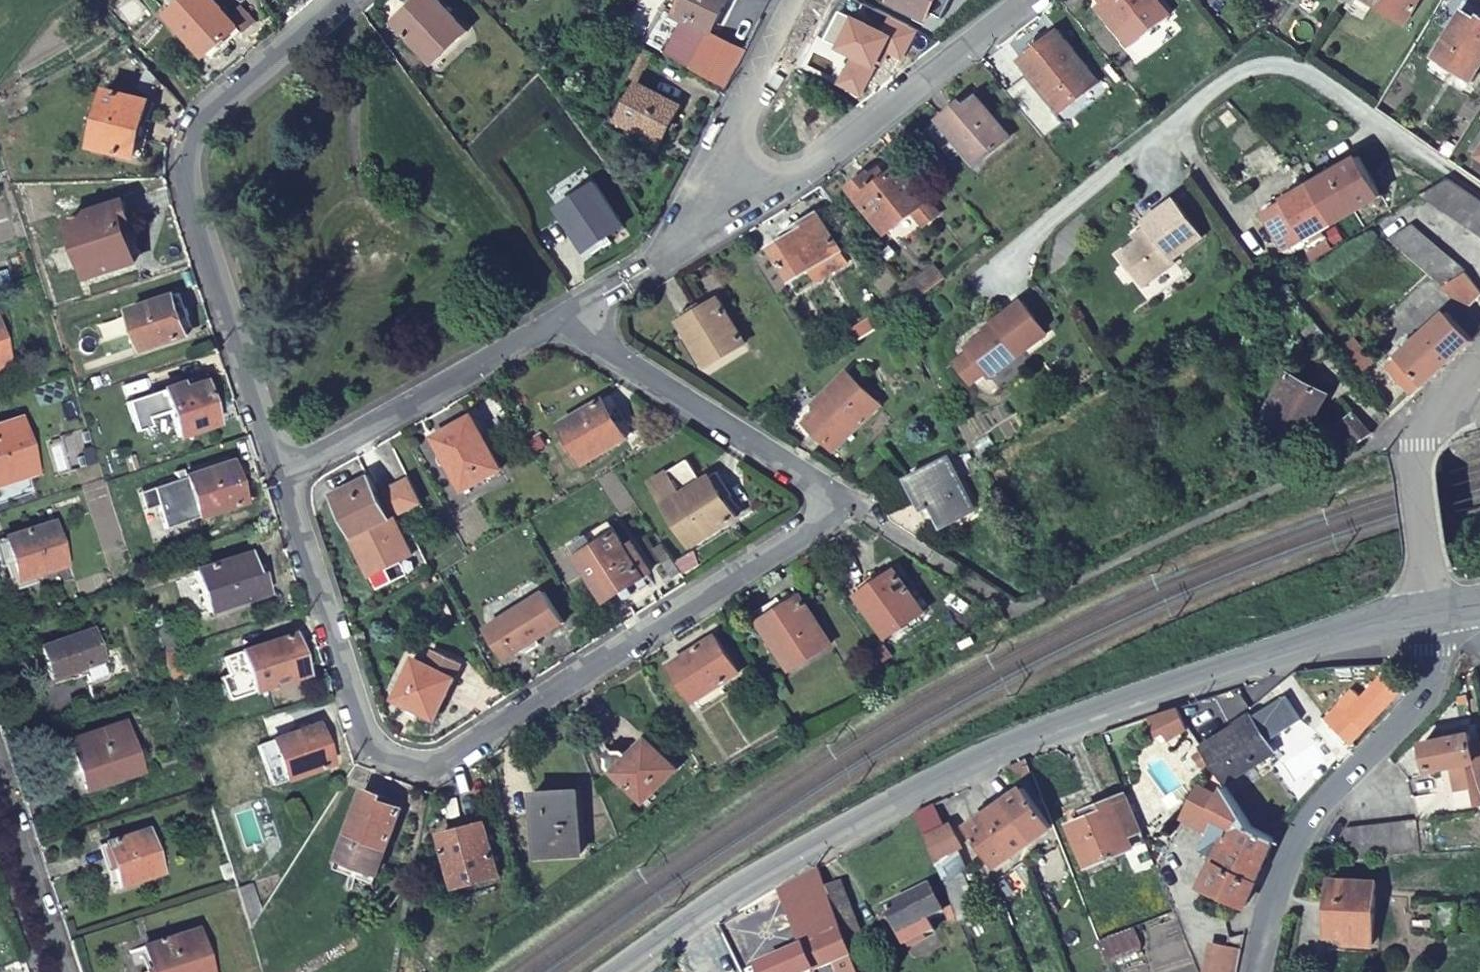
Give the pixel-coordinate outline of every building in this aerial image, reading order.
[(172,18),(210,59),(229,43),(226,39),(241,26),(217,0),(191,0),(172,18)] [(397,18),(430,59),(465,31),(439,0),(419,0),(397,18)] [(658,8),(670,15),(678,1),(676,0),(662,0),(658,8)] [(677,18),(712,37),(731,0),(686,0),(677,18)] [(890,2),(927,21),(930,15),(942,22),(954,0),(891,0),(890,2)] [(1104,3),(1097,8),(1129,48),(1167,17),(1154,0),(1102,0),(1104,3)] [(1399,20),(1412,0),(1367,0),(1399,20)] [(1432,55),(1468,77),(1479,56),(1479,16),(1462,5),(1432,55)] [(916,33),(892,20),(884,36),(841,13),(826,42),(856,58),(845,79),(864,89),(884,51),(901,60),(916,33)] [(1055,34),(1017,62),(1057,114),(1094,85),(1055,34)] [(743,56),(712,37),(692,75),(723,96),(743,56)] [(640,92),(630,110),(619,130),(644,143),(659,151),(680,112),(641,92),(657,65),(647,59),(632,87),(640,92)] [(1024,78),(1004,94),(1042,140),(1060,126),(1048,111),(1049,111),(1024,78)] [(864,89),(845,79),(839,90),(858,100),(864,89)] [(159,102),(110,89),(96,144),(149,157),(159,118),(155,117),(159,102)] [(954,106),(938,119),(975,165),(1009,139),(976,99),(958,111),(954,106)] [(619,130),(630,110),(623,107),(621,105),(606,134),(607,135),(614,139),(639,152),(644,143),(619,130)] [(1351,158),(1336,169),(1361,206),(1384,191),(1359,153),(1351,158)] [(867,175),(846,189),(878,232),(907,211),(917,223),(933,211),(924,198),(925,196),(900,162),(873,182),(867,175)] [(1315,182),(1340,220),(1361,206),(1336,169),(1315,182)] [(1449,172),(1433,182),(1422,189),(1479,230),(1479,194),(1449,172)] [(1315,182),(1270,210),(1267,213),(1290,250),(1340,220),(1315,182)] [(589,185),(552,208),(582,256),(619,234),(589,185)] [(127,198),(73,216),(92,272),(136,259),(135,254),(142,251),(138,241),(142,239),(136,219),(134,220),(127,198)] [(1152,234),(1181,214),(1172,199),(1140,222),(1144,226),(1147,231),(1148,230),(1152,234)] [(812,211),(766,240),(792,277),(837,249),(812,211)] [(1142,241),(1162,271),(1173,263),(1171,260),(1199,239),(1181,214),(1152,234),(1148,230),(1147,231),(1149,232),(1140,238),(1142,241)] [(1446,287),(1465,267),(1412,219),(1394,237),(1446,287)] [(1132,234),(1137,240),(1140,238),(1139,237),(1147,231),(1144,226),(1132,234)] [(1141,286),(1162,271),(1142,241),(1140,238),(1137,240),(1118,254),(1141,286)] [(938,280),(943,277),(933,264),(928,268),(938,280)] [(928,268),(910,283),(919,296),(938,280),(928,268)] [(910,283),(903,288),(913,300),(919,296),(910,283)] [(179,293),(134,307),(147,347),(193,332),(179,293)] [(1479,326),(1479,298),(1475,295),(1468,308),(1465,314),(1469,317),(1466,323),(1479,328),(1479,326)] [(720,296),(681,320),(708,363),(747,339),(720,296)] [(970,344),(956,353),(969,374),(983,365),(986,369),(1046,331),(1025,298),(995,316),(998,321),(967,339),(970,344)] [(1463,329),(1445,312),(1391,365),(1416,392),(1471,338),(1463,329)] [(854,330),(859,337),(881,322),(877,316),(854,330)] [(10,366),(0,335),(0,370),(10,366)] [(835,389),(811,413),(839,440),(882,396),(851,365),(831,385),(835,389)] [(1326,395),(1286,369),(1256,412),(1296,438),(1315,409),(1326,395)] [(179,382),(127,398),(136,426),(172,414),(178,434),(217,423),(203,381),(181,388),(179,382)] [(608,397),(564,422),(588,460),(631,436),(608,397)] [(1337,425),(1358,439),(1362,437),(1368,434),(1373,430),(1348,410),(1337,425)] [(474,417),(435,438),(465,489),(503,468),(474,417)] [(0,431),(0,489),(40,476),(23,424),(0,431)] [(951,455),(912,474),(929,507),(940,502),(950,521),(976,514),(951,455)] [(233,460),(155,486),(168,527),(247,502),(233,460)] [(696,460),(662,480),(698,542),(742,516),(719,477),(709,483),(696,460)] [(369,480),(334,499),(356,537),(353,539),(375,578),(416,555),(403,532),(399,534),(391,519),(378,497),(369,480)] [(408,480),(378,497),(391,519),(421,503),(408,480)] [(53,519),(5,534),(19,576),(67,561),(53,519)] [(615,521),(576,544),(610,599),(623,591),(629,601),(654,586),(615,521)] [(249,555),(197,571),(210,610),(267,593),(262,577),(257,578),(249,555)] [(898,568),(859,592),(885,633),(924,609),(898,568)] [(804,591),(763,616),(794,664),(833,639),(804,591)] [(548,592),(492,628),(511,657),(567,621),(548,592)] [(156,630),(163,650),(178,645),(171,625),(156,630)] [(95,634),(45,650),(55,680),(84,672),(88,686),(110,679),(95,634)] [(293,634),(243,651),(257,692),(308,675),(293,634)] [(720,634),(676,661),(699,697),(743,670),(720,634)] [(418,656),(400,697),(439,715),(464,659),(437,648),(430,662),(418,656)] [(1350,713),(1367,731),(1401,695),(1384,679),(1350,713)] [(1222,770),(1226,777),(1276,751),(1271,741),(1307,723),(1294,697),(1206,742),(1207,743),(1213,754),(1222,770)] [(1183,701),(1157,710),(1164,723),(1170,720),(1175,730),(1194,720),(1183,701)] [(1335,722),(1354,744),(1367,731),(1350,713),(1347,710),(1335,722)] [(320,722),(274,737),(289,778),(334,762),(320,722)] [(126,729),(76,744),(92,792),(142,777),(126,729)] [(1470,742),(1469,735),(1424,743),(1428,769),(1454,766),(1458,765),(1468,764),(1469,771),(1471,787),(1473,805),(1479,805),(1479,741),(1470,742)] [(608,752),(607,760),(642,797),(676,766),(648,736),(630,752),(625,747),(614,746),(608,752)] [(1213,754),(1207,743),(1197,749),(1203,759),(1213,754)] [(1457,789),(1471,787),(1469,771),(1468,764),(1458,765),(1454,766),(1457,789)] [(1208,815),(1229,784),(1226,777),(1222,770),(1192,814),(1230,835),(1233,829),(1208,815)] [(370,783),(349,851),(386,864),(407,798),(390,792),(390,790),(370,783)] [(574,783),(535,784),(534,840),(574,840),(574,783)] [(1023,784),(1003,798),(1032,839),(1051,824),(1023,784)] [(1243,901),(1277,837),(1252,824),(1229,784),(1208,815),(1233,829),(1230,835),(1205,882),(1243,901)] [(1141,826),(1126,788),(1067,812),(1086,860),(1129,843),(1126,832),(1141,826)] [(953,808),(946,795),(931,802),(939,816),(953,808)] [(1003,798),(985,811),(1014,851),(1032,839),(1003,798)] [(939,816),(931,802),(916,809),(923,825),(939,816)] [(1014,851),(985,811),(970,821),(998,862),(1014,851)] [(467,827),(444,832),(454,876),(499,866),(487,813),(465,819),(467,827)] [(1376,856),(1420,854),(1419,827),(1346,830),(1347,857),(1376,856)] [(150,833),(110,847),(125,891),(165,878),(150,833)] [(935,855),(949,848),(942,834),(929,840),(935,855)] [(944,880),(960,872),(949,848),(935,855),(944,880)] [(827,886),(819,864),(782,887),(805,950),(762,971),(826,971),(839,967),(841,971),(860,971),(827,886)] [(944,880),(959,917),(977,908),(960,872),(944,880)] [(253,927),(265,907),(255,877),(238,881),(238,882),(253,927)] [(858,925),(840,880),(827,886),(860,971),(867,971),(875,969),(873,963),(858,925)] [(944,880),(933,886),(944,910),(950,921),(959,917),(944,880)] [(1371,945),(1375,883),(1330,880),(1327,942),(1371,945)] [(907,899),(877,915),(889,938),(901,932),(929,918),(944,910),(933,886),(916,895),(913,890),(905,894),(907,899)] [(929,918),(901,932),(907,945),(935,930),(929,918)] [(1133,922),(1100,936),(1107,954),(1140,940),(1133,922)] [(1244,935),(1226,935),(1216,971),(1236,971),(1244,935)] [(152,953),(158,971),(212,971),(200,938),(152,953)]
